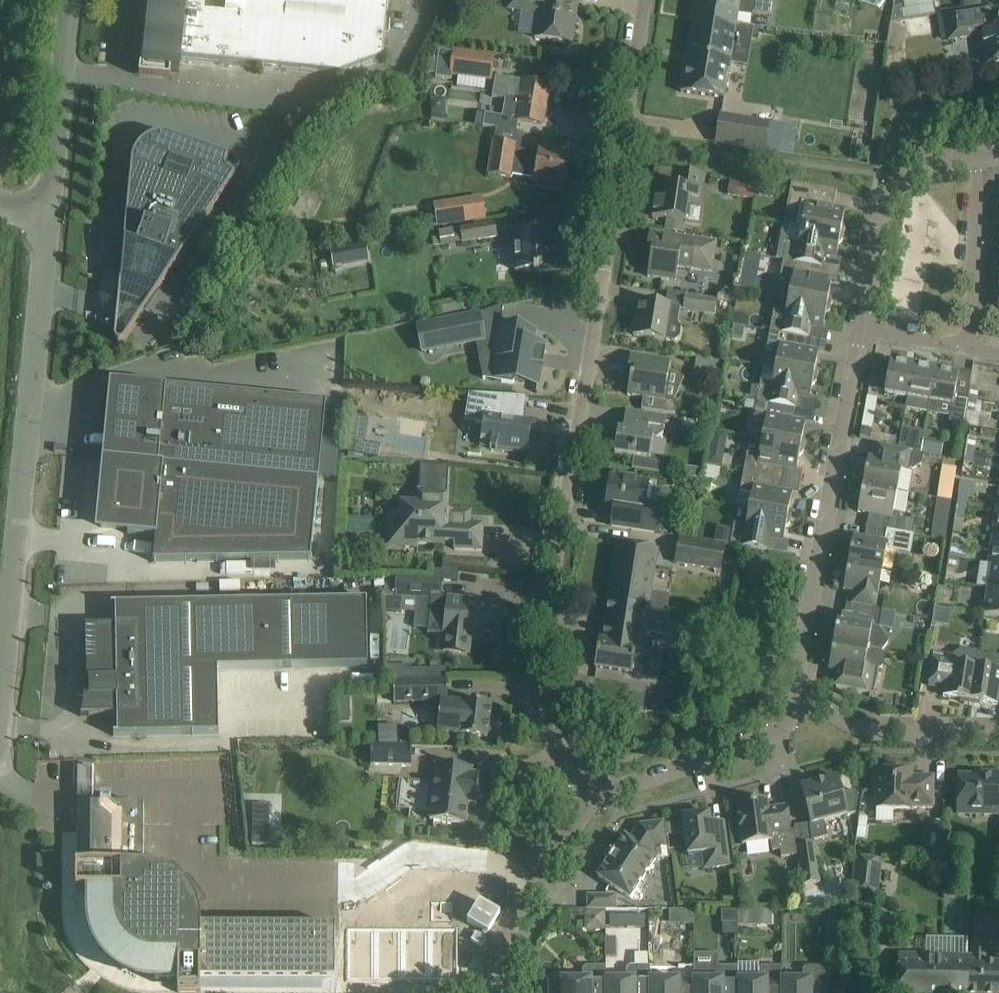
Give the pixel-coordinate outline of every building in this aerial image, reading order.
[(389,0),(154,0),(147,70),(179,73),(181,61),(341,77),(383,61),(389,0)] [(509,8),(538,12),(534,38),(571,43),(574,21),(574,20),(574,19),(573,18),(573,17),(572,17),(571,16),(567,15),(568,8),(571,9),(572,0),(510,0),(509,8)] [(693,19),(736,27),(736,26),(737,27),(739,15),(752,17),(752,15),(769,17),(771,5),(771,0),(739,0),(738,0),(696,0),(693,19)] [(965,10),(992,6),(991,0),(963,0),(965,10)] [(893,7),(891,21),(904,19),(902,6),(893,7)] [(946,13),(950,40),(983,35),(987,64),(998,62),(998,23),(991,24),(988,8),(992,8),(992,6),(965,10),(946,13)] [(693,19),(681,92),(724,98),(727,79),(730,63),(736,27),(693,19)] [(451,79),(452,75),(491,80),(494,57),(453,52),(452,52),(439,51),(437,61),(436,76),(435,77),(451,79)] [(429,60),(427,75),(436,76),(437,61),(429,60)] [(485,115),(483,127),(496,129),(517,132),(519,120),(523,121),(542,125),(549,85),(495,76),(492,96),(506,99),(502,117),(485,114),(485,115)] [(431,112),(430,118),(446,121),(446,112),(431,112)] [(477,114),(475,125),(483,127),(485,115),(477,114)] [(721,116),(717,142),(764,149),(780,152),(784,126),(768,123),(721,116)] [(492,141),(487,174),(511,178),(511,176),(534,179),(534,180),(535,180),(534,187),(559,191),(560,184),(566,185),(570,157),(538,152),(538,153),(514,149),(517,132),(496,129),(494,141),(492,141)] [(132,163),(131,166),(118,298),(147,308),(235,176),(229,172),(227,171),(227,169),(226,168),(226,166),(226,165),(226,164),(226,162),(227,160),(228,158),(228,157),(172,137),(169,137),(167,136),(164,136),(161,136),(159,136),(156,137),(153,137),(151,138),(148,139),(146,141),(144,142),(142,144),(140,146),(138,148),(136,150),(135,153),(134,155),(133,158),(132,160),(132,163)] [(652,217),(672,220),(685,222),(688,205),(700,207),(705,176),(675,171),(673,186),(657,184),(652,217)] [(758,184),(730,181),(728,196),(755,200),(758,184)] [(791,183),(783,224),(802,227),(844,235),(845,230),(842,226),(845,210),(833,208),(836,191),(791,183)] [(307,197),(300,211),(310,216),(317,203),(307,197)] [(434,205),(437,227),(477,221),(473,199),(434,205)] [(441,245),(441,246),(498,238),(494,223),(439,232),(439,237),(432,238),(433,246),(441,245)] [(780,239),(776,259),(783,260),(822,268),(824,257),(836,259),(839,244),(843,241),(844,235),(802,227),(799,243),(787,240),(780,239)] [(555,230),(513,231),(514,270),(532,270),(532,272),(553,271),(552,269),(569,269),(568,245),(552,245),(552,239),(555,239),(555,230)] [(647,277),(667,280),(676,281),(678,266),(692,268),(712,271),(716,242),(697,240),(649,232),(647,248),(652,248),(647,277)] [(369,259),(366,242),(329,248),(331,265),(369,259)] [(757,266),(759,258),(746,255),(745,263),(757,266)] [(829,296),(832,281),(820,279),(822,268),(783,260),(779,280),(791,282),(788,298),(827,305),(831,306),(832,301),(829,296)] [(732,285),(721,294),(727,301),(736,303),(737,293),(732,285)] [(684,311),(714,317),(718,300),(686,295),(684,311)] [(830,311),(831,306),(827,305),(788,298),(785,314),(774,311),(770,331),(809,338),(811,327),(823,329),(826,314),(830,311)] [(633,335),(674,342),(679,338),(681,329),(677,324),(680,309),(670,307),(639,302),(633,335)] [(480,312),(417,324),(419,337),(433,335),(436,350),(485,340),(480,312)] [(746,315),(734,313),(732,325),(740,326),(749,327),(749,321),(746,315)] [(499,323),(493,357),(498,358),(494,380),(513,384),(514,380),(538,384),(545,343),(534,341),(536,329),(499,323)] [(734,326),(732,337),(742,339),(744,328),(734,326)] [(816,367),(818,352),(807,350),(809,338),(770,331),(766,351),(778,353),(775,369),(814,376),(818,377),(819,371),(816,367)] [(627,395),(643,398),(641,409),(675,415),(674,402),(664,400),(670,362),(630,355),(628,368),(632,369),(627,395)] [(884,394),(907,398),(913,366),(915,366),(915,361),(907,360),(906,365),(890,362),(890,364),(878,362),(873,390),(885,392),(884,394)] [(905,409),(927,413),(929,402),(936,370),(937,370),(938,365),(929,364),(928,369),(915,366),(913,366),(907,398),(908,398),(905,409)] [(929,402),(927,413),(951,417),(950,423),(963,426),(966,413),(968,399),(970,388),(971,378),(958,376),(960,369),(952,368),(951,373),(937,370),(936,370),(929,402)] [(817,382),(818,377),(814,376),(775,369),(772,384),(760,382),(757,402),(796,409),(798,398),(810,400),(812,385),(817,382)] [(126,385),(119,461),(319,480),(326,404),(139,385),(139,387),(126,385)] [(970,388),(968,399),(977,400),(979,389),(970,388)] [(483,423),(480,446),(527,454),(531,428),(523,427),(524,419),(516,418),(519,401),(527,402),(528,397),(469,393),(464,420),(483,423)] [(975,414),(977,400),(968,399),(966,413),(963,426),(977,429),(979,415),(975,414)] [(803,438),(805,423),(794,421),(796,409),(757,402),(753,422),(765,424),(762,439),(801,447),(805,447),(806,442),(803,438)] [(632,469),(659,473),(660,467),(654,457),(651,456),(653,438),(657,438),(663,433),(666,417),(626,411),(623,432),(618,431),(614,454),(634,457),(632,469)] [(352,415),(346,452),(378,458),(380,446),(363,443),(367,418),(352,415)] [(869,445),(870,436),(869,433),(866,429),(861,429),(859,443),(869,445)] [(712,443),(722,445),(725,434),(713,432),(712,443)] [(921,445),(920,453),(930,454),(932,440),(923,438),(921,445)] [(967,438),(965,450),(975,452),(977,439),(967,438)] [(804,453),(805,447),(801,447),(762,439),(759,455),(747,453),(743,473),(783,480),(785,469),(796,471),(799,456),(804,453)] [(920,453),(921,445),(900,440),(898,450),(902,451),(920,455),(920,453)] [(923,456),(920,455),(902,451),(881,447),(879,460),(868,458),(864,480),(860,479),(859,484),(897,491),(901,471),(909,473),(909,470),(913,471),(921,466),(923,456)] [(975,453),(975,452),(965,450),(964,463),(973,464),(973,467),(985,469),(987,454),(975,453)] [(311,560),(319,480),(119,461),(102,459),(102,462),(110,463),(109,473),(106,473),(101,527),(128,530),(128,535),(155,538),(153,563),(311,560)] [(420,466),(419,487),(418,504),(399,503),(399,514),(388,514),(387,548),(418,550),(418,545),(445,546),(445,542),(454,543),(453,550),(482,551),(483,524),(453,523),(454,512),(455,512),(455,511),(446,510),(448,466),(420,466)] [(743,473),(737,508),(749,510),(791,518),(792,513),(789,508),(792,494),(780,491),(783,480),(743,473)] [(612,527),(631,530),(654,533),(659,505),(650,503),(653,484),(611,478),(605,512),(614,513),(612,527)] [(958,495),(956,507),(965,508),(967,496),(974,497),(976,484),(960,482),(958,495)] [(869,514),(866,526),(897,532),(900,514),(893,512),(897,491),(859,484),(858,490),(862,491),(858,512),(869,514)] [(940,499),(952,501),(954,489),(942,487),(940,499)] [(937,499),(931,539),(945,541),(951,501),(937,499)] [(963,521),(965,508),(956,507),(954,520),(963,521)] [(790,523),(791,518),(749,510),(746,526),(734,524),(729,550),(768,557),(771,540),(783,542),(786,526),(790,523)] [(845,558),(844,563),(882,570),(886,549),(911,553),(914,536),(896,533),(897,532),(866,526),(864,539),(853,537),(849,558),(845,558)] [(675,563),(721,571),(725,545),(680,537),(675,563)] [(988,563),(998,564),(998,539),(992,538),(988,563)] [(618,543),(609,602),(648,608),(650,598),(657,549),(638,546),(618,543)] [(950,545),(948,556),(966,559),(967,548),(950,545)] [(966,560),(966,559),(948,556),(946,570),(955,572),(957,559),(966,560)] [(854,593),(851,605),(882,610),(885,592),(878,591),(882,570),(844,563),(843,568),(847,569),(843,591),(854,593)] [(976,587),(988,589),(998,591),(998,564),(988,563),(988,564),(980,563),(976,587)] [(477,584),(478,570),(444,568),(443,583),(477,584)] [(387,576),(385,612),(395,612),(396,596),(397,576),(387,576)] [(499,641),(503,604),(449,597),(449,599),(440,598),(441,579),(397,576),(396,596),(431,598),(427,633),(444,635),(443,651),(468,654),(470,638),(499,641)] [(937,587),(935,600),(944,601),(946,588),(937,587)] [(988,589),(984,614),(998,617),(998,591),(988,589)] [(367,601),(135,605),(112,605),(112,607),(116,607),(116,626),(86,627),(87,671),(86,682),(89,682),(89,697),(84,696),(82,716),(117,715),(118,735),(114,735),(114,736),(219,734),(218,670),(368,667),(367,601)] [(642,649),(645,633),(665,636),(665,630),(666,631),(667,626),(668,627),(670,617),(669,617),(669,613),(667,613),(667,611),(609,602),(603,642),(599,641),(595,667),(632,673),(635,653),(636,648),(642,649)] [(831,636),(830,642),(883,651),(889,643),(879,629),(882,610),(851,605),(849,617),(839,615),(835,637),(831,636)] [(883,651),(830,642),(829,647),(833,648),(829,669),(839,671),(836,687),(874,694),(879,669),(884,667),(886,657),(882,652),(883,651)] [(964,704),(970,705),(975,666),(978,651),(962,649),(953,656),(934,653),(929,683),(945,686),(943,696),(965,700),(964,704)] [(970,705),(975,706),(976,702),(997,705),(998,695),(998,663),(997,670),(975,666),(970,705)] [(403,665),(390,666),(390,682),(393,682),(447,680),(447,668),(404,669),(403,665)] [(447,701),(447,680),(393,682),(394,702),(447,701)] [(627,695),(626,707),(642,710),(644,697),(627,695)] [(350,720),(349,697),(337,697),(337,720),(350,720)] [(460,735),(468,736),(487,738),(488,732),(491,733),(492,719),(489,719),(491,704),(464,701),(463,704),(440,701),(437,732),(460,734),(460,735)] [(397,745),(397,726),(378,727),(379,745),(397,745)] [(371,745),(371,767),(411,767),(412,746),(397,745),(379,745),(371,745)] [(429,820),(465,824),(468,803),(476,804),(476,801),(475,801),(475,803),(469,802),(471,790),(476,790),(476,794),(477,794),(480,775),(471,774),(472,769),(436,764),(433,789),(429,788),(426,810),(431,810),(429,820)] [(91,770),(76,770),(77,869),(92,869),(91,808),(91,798),(91,770)] [(933,808),(933,777),(899,776),(900,773),(900,772),(878,771),(877,774),(873,774),(873,789),(877,789),(877,809),(911,810),(911,808),(933,808)] [(958,797),(958,814),(998,815),(998,773),(985,773),(985,777),(959,777),(958,797)] [(802,787),(807,807),(811,824),(809,824),(811,841),(828,837),(824,822),(847,816),(856,814),(859,794),(855,791),(841,794),(837,778),(802,787)] [(742,846),(771,842),(773,851),(781,850),(782,858),(797,855),(795,836),(789,837),(789,833),(790,832),(787,807),(768,809),(767,800),(737,804),(740,824),(740,829),(742,846)] [(150,974),(155,975),(155,979),(178,979),(178,982),(179,982),(180,979),(199,979),(199,982),(201,982),(201,979),(335,980),(335,927),(201,927),(201,922),(199,911),(197,906),(193,897),(190,893),(187,889),(180,882),(172,876),(167,874),(163,872),(158,871),(153,870),(148,869),(144,869),(144,808),(91,808),(92,869),(77,869),(76,891),(91,891),(91,914),(95,914),(96,925),(97,930),(99,935),(101,940),(103,944),(102,946),(104,949),(104,948),(111,950),(111,951),(112,955),(114,957),(117,959),(120,959),(121,965),(121,966),(124,968),(125,966),(135,971),(140,972),(145,974),(150,974)] [(252,808),(251,847),(267,848),(268,808),(252,808)] [(683,818),(686,838),(688,855),(703,853),(705,868),(729,865),(725,837),(712,839),(709,815),(683,818)] [(391,832),(402,834),(404,822),(393,821),(391,832)] [(650,868),(654,862),(669,860),(666,838),(665,827),(664,822),(640,825),(630,840),(625,837),(614,853),(608,860),(609,861),(598,877),(630,898),(637,888),(650,868)] [(681,825),(665,827),(666,838),(682,836),(681,825)] [(797,847),(802,885),(820,882),(815,845),(797,847)] [(855,858),(854,872),(881,875),(882,861),(855,858)] [(588,896),(588,910),(604,910),(616,910),(616,896),(588,896)] [(850,900),(848,911),(855,912),(857,901),(850,900)] [(588,910),(583,910),(583,918),(583,925),(590,933),(604,933),(604,910),(588,910)] [(681,910),(681,924),(694,924),(694,910),(681,910)] [(756,926),(756,910),(738,910),(738,925),(756,926)] [(736,911),(722,912),(722,923),(737,923),(736,911)] [(830,911),(828,931),(844,932),(846,912),(830,911)] [(645,927),(645,915),(627,915),(627,927),(645,927)] [(958,992),(998,992),(998,963),(984,963),(985,941),(998,942),(998,920),(975,917),(973,940),(973,957),(958,956),(958,992)] [(453,928),(343,927),(343,980),(454,981),(453,928)] [(958,956),(898,955),(898,992),(958,992),(958,956)] [(606,979),(606,966),(586,966),(583,970),(583,979),(562,979),(562,980),(550,981),(550,992),(606,992),(606,979)] [(650,966),(630,966),(627,969),(627,979),(606,979),(606,992),(650,992),(650,966)] [(694,979),(694,966),(674,966),(671,969),(671,979),(650,979),(650,992),(694,992),(694,979)] [(738,979),(738,966),(718,966),(715,969),(715,979),(694,979),(694,992),(738,992),(738,979)] [(782,979),(782,966),(762,966),(759,970),(759,979),(738,979),(738,992),(782,992),(782,979)] [(833,967),(806,966),(803,970),(803,980),(782,979),(782,992),(829,992),(833,967)]
